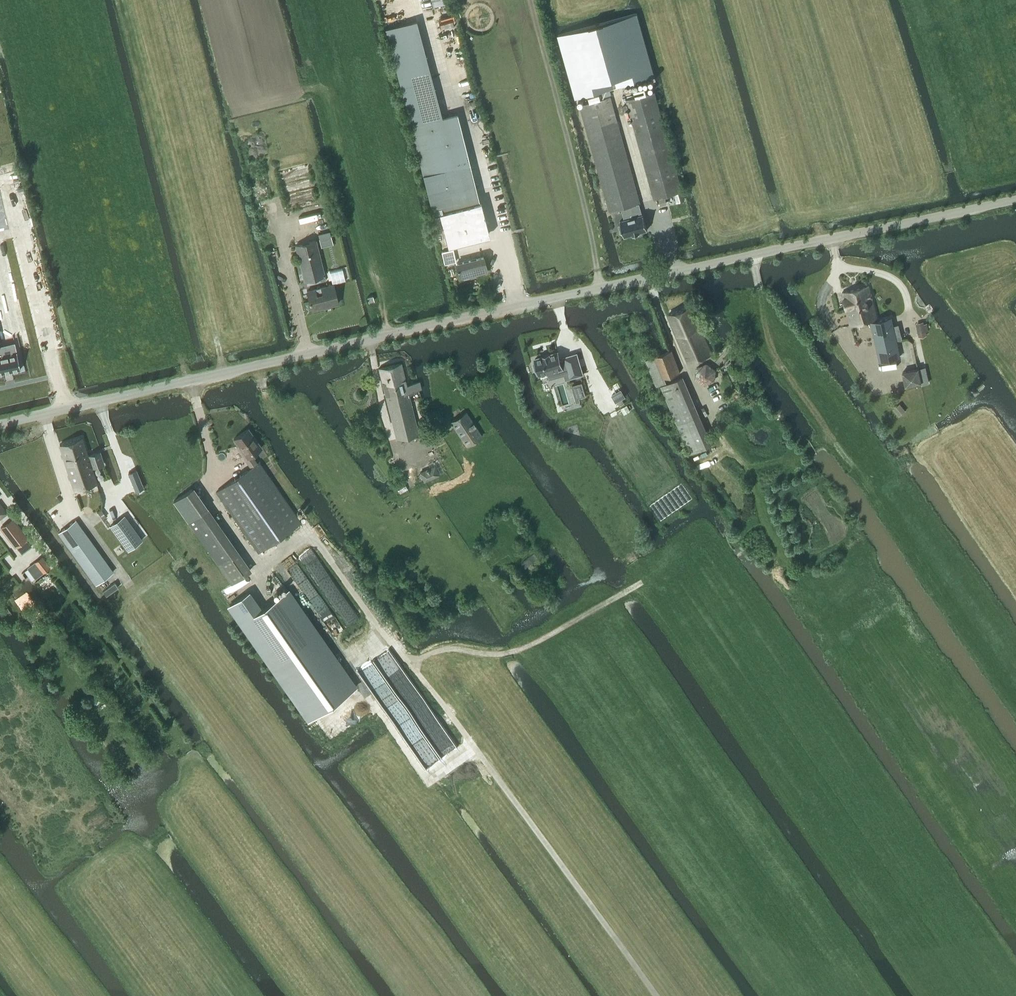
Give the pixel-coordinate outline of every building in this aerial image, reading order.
[(611,96),(601,99),(599,91),(602,90),(603,95),(611,92),(610,88),(654,75),(637,12),(557,34),(575,97),(588,93),(591,102),(580,105),(610,211),(621,208),(639,203),(641,202),(611,96)] [(682,191),(655,92),(627,100),(628,104),(629,108),(655,199),(682,191)] [(442,117),(411,125),(417,151),(433,213),(440,212),(449,246),(490,235),(485,219),(473,175),(457,113),(442,117)] [(621,224),(618,225),(621,232),(623,232),(624,235),(632,233),(633,234),(639,232),(639,231),(647,229),(643,214),(642,214),(639,203),(621,208),(624,219),(620,221),(621,224)] [(305,281),(325,276),(316,240),(296,245),(305,281)] [(453,249),(442,252),(444,264),(456,261),(453,249)] [(460,278),(487,271),(483,256),(457,263),(460,278)] [(307,291),(312,310),(328,305),(338,303),(334,284),(307,291)] [(846,309),(872,302),(868,285),(842,292),(846,309)] [(870,320),(876,318),(872,302),(846,309),(850,325),(870,320)] [(711,354),(710,351),(691,304),(668,314),(689,363),(711,354)] [(874,337),(894,333),(890,318),(871,322),(874,337)] [(873,334),(872,332),(871,329),(869,326),(865,324),(862,324),(858,325),(855,327),(853,330),(853,332),(853,334),(853,337),(855,340),(858,343),(862,344),(864,344),(866,343),(868,343),(869,341),(871,339),(872,336),(873,334)] [(894,333),(874,337),(880,361),(899,357),(894,333)] [(664,378),(680,372),(671,350),(645,360),(656,386),(666,382),(664,378)] [(0,356),(0,371),(23,365),(20,352),(2,356),(0,356)] [(537,362),(534,362),(537,371),(539,370),(540,374),(551,371),(553,377),(565,374),(567,379),(580,375),(574,353),(564,356),(565,358),(561,359),(560,357),(559,352),(536,358),(537,362)] [(704,385),(715,380),(716,369),(706,362),(696,367),(695,378),(704,385)] [(419,381),(418,382),(406,385),(401,363),(379,368),(396,439),(418,434),(408,395),(414,393),(413,391),(421,389),(419,381)] [(929,383),(925,367),(902,372),(905,385),(920,382),(921,385),(929,383)] [(709,444),(681,378),(661,386),(689,453),(709,444)] [(582,384),(581,383),(572,385),(577,401),(580,401),(579,397),(585,395),(582,384)] [(625,396),(621,389),(612,394),(616,401),(625,396)] [(899,415),(905,410),(899,402),(892,408),(899,415)] [(466,446),(481,436),(466,412),(451,422),(466,446)] [(257,552),(300,523),(258,462),(256,463),(251,455),(261,448),(248,429),(233,439),(241,450),(239,451),(250,468),(215,492),(257,552)] [(81,437),(59,445),(67,467),(89,460),(91,468),(103,464),(100,456),(99,452),(89,455),(89,456),(88,456),(81,437)] [(89,460),(67,467),(74,490),(96,483),(91,468),(89,460)] [(435,466),(420,473),(424,481),(438,475),(435,466)] [(142,485),(136,470),(128,473),(134,488),(142,485)] [(173,501),(187,521),(231,584),(249,571),(191,489),(173,501)] [(127,550),(142,540),(124,515),(110,526),(127,550)] [(27,537),(12,519),(0,527),(15,546),(27,537)] [(96,584),(113,572),(75,520),(58,532),(96,584)] [(526,569),(541,556),(532,545),(516,558),(526,569)] [(41,557),(27,568),(35,579),(50,568),(41,557)] [(355,688),(288,591),(260,610),(248,593),(229,606),(309,720),(355,688)] [(103,699),(98,691),(89,697),(94,705),(103,699)]
